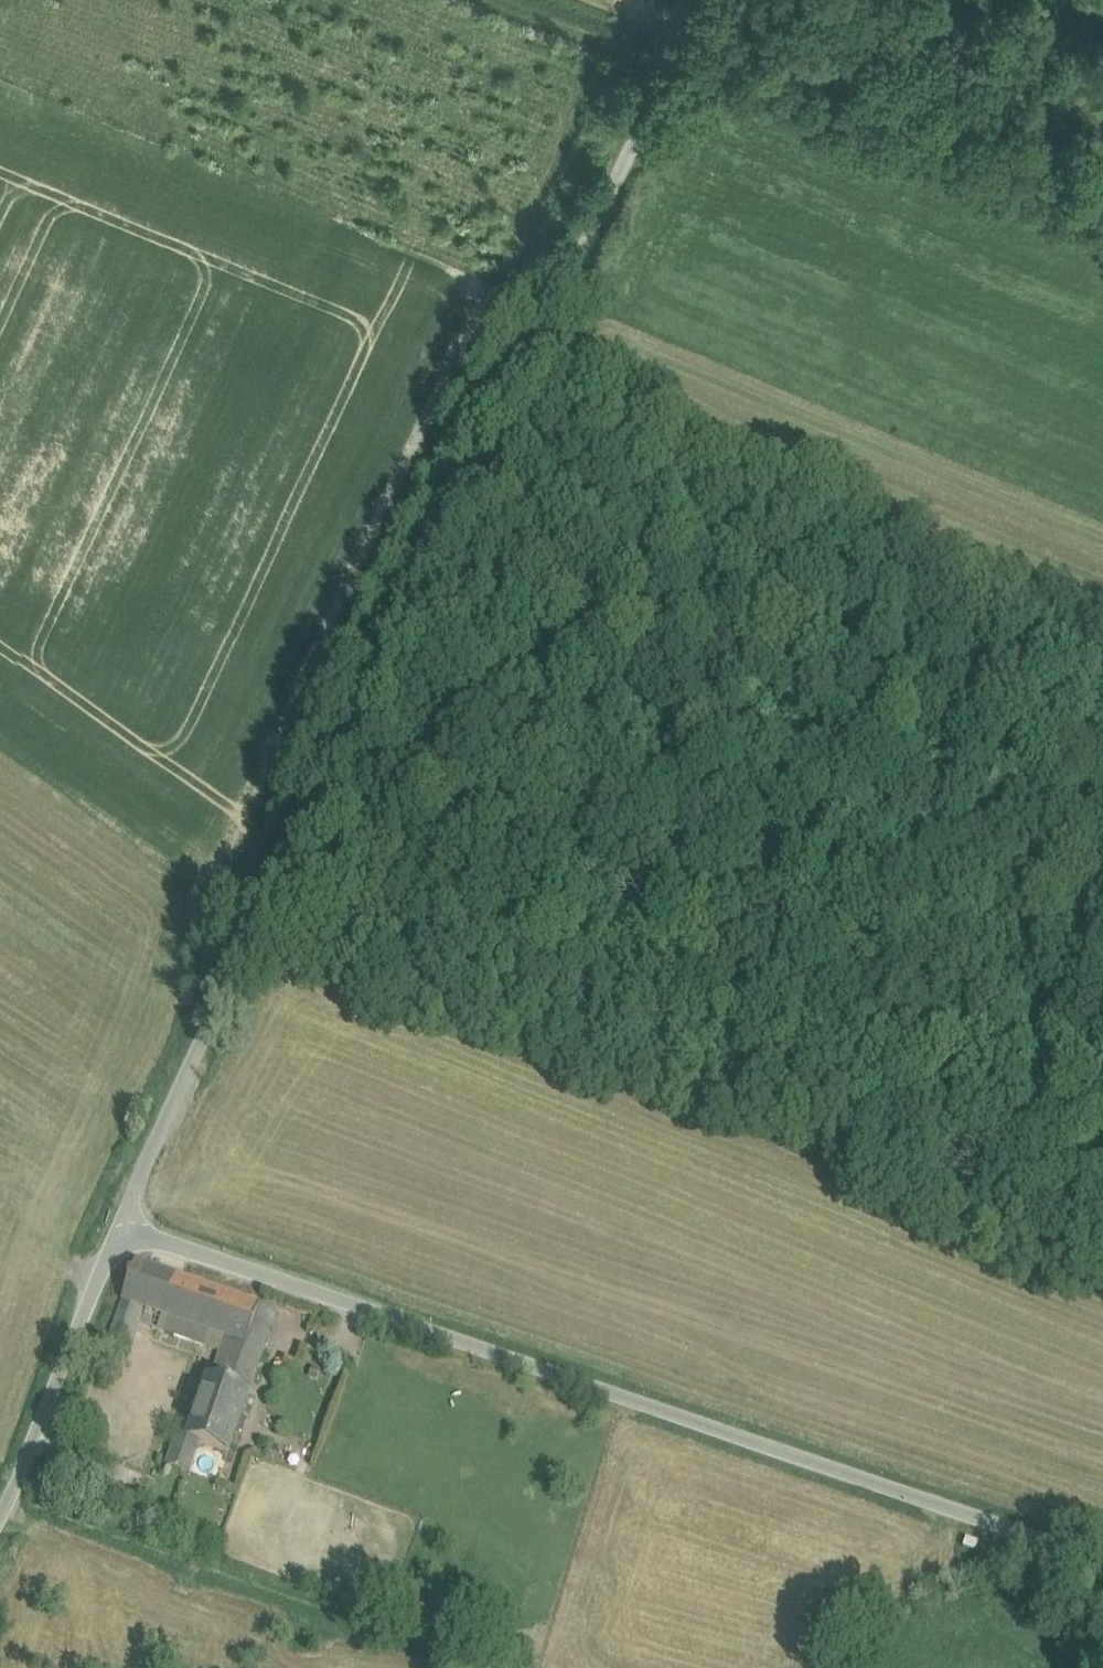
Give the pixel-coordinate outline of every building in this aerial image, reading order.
[(260,1308),(136,1265),(122,1304),(146,1312),(209,1334),(230,1341),(247,1347),(247,1346),(260,1308)] [(141,1327),(146,1312),(122,1304),(106,1350),(130,1358),(141,1327)] [(260,1308),(247,1346),(264,1352),(278,1314),(260,1308)] [(146,1312),(141,1327),(204,1349),(209,1334),(146,1312)] [(209,1334),(204,1349),(220,1354),(210,1384),(214,1386),(230,1341),(209,1334)] [(246,1391),(250,1392),(264,1352),(247,1346),(247,1347),(230,1341),(214,1386),(244,1396),(246,1391)] [(244,1396),(214,1386),(210,1384),(209,1384),(204,1397),(194,1428),(193,1428),(189,1439),(189,1441),(198,1445),(199,1445),(199,1444),(228,1455),(233,1442),(232,1442),(243,1411),(248,1398),(244,1396)] [(189,1441),(189,1439),(179,1435),(168,1468),(189,1475),(189,1474),(188,1474),(198,1445),(189,1441)]
